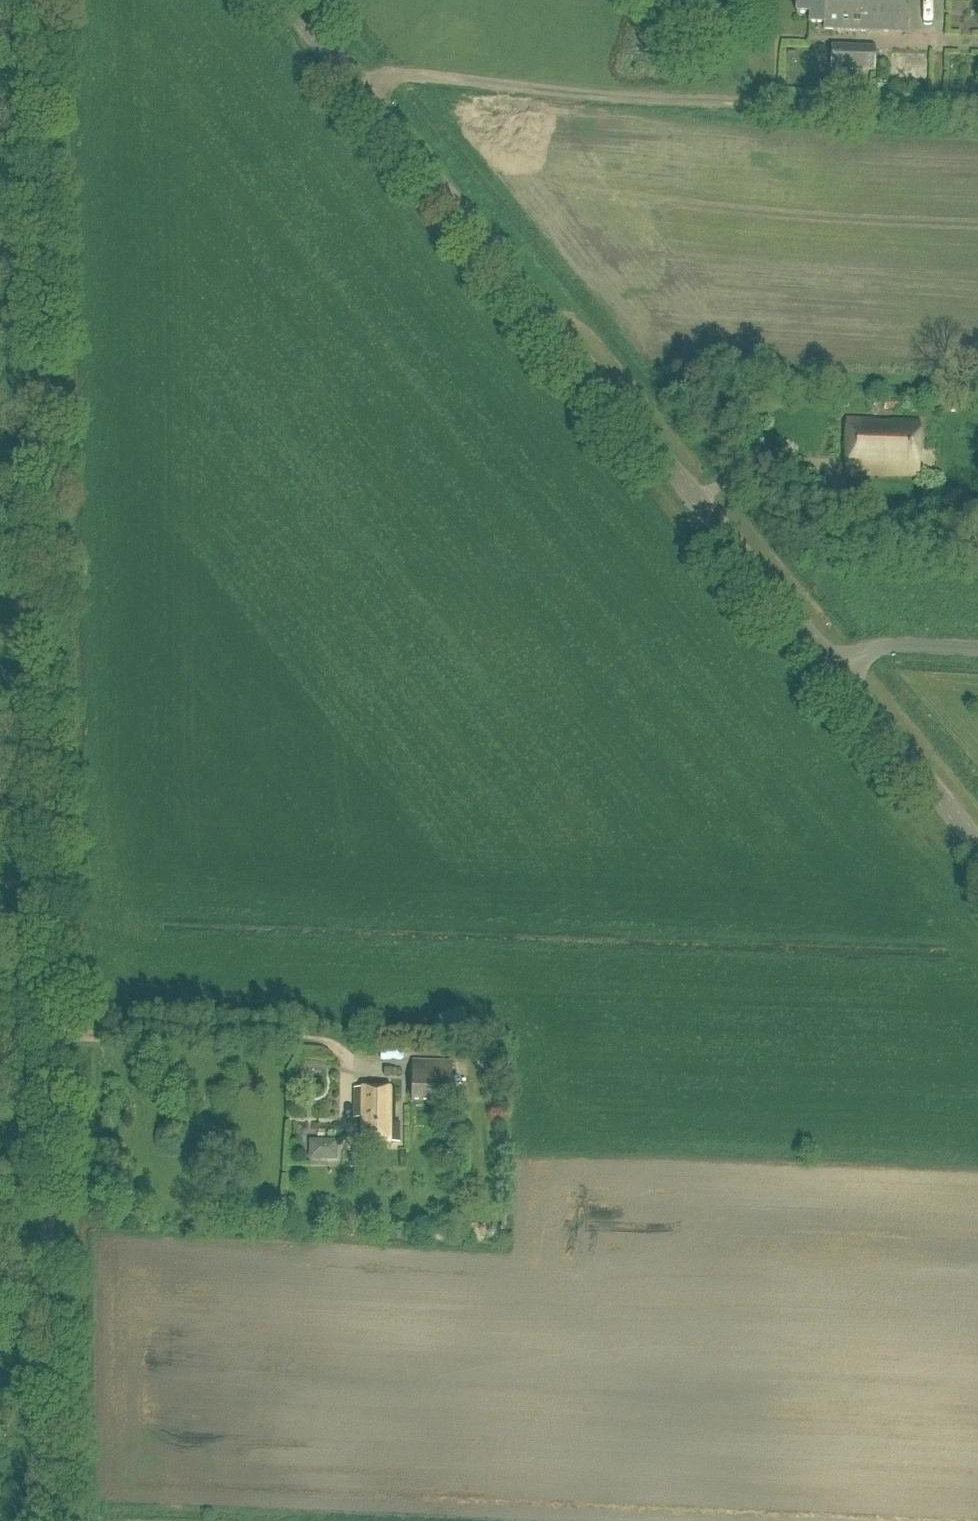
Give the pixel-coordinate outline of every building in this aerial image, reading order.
[(796,16),(809,17),(809,26),(824,26),(823,32),(906,34),(907,0),(797,0),(796,16)] [(873,49),(829,47),(828,70),(872,72),(873,49)] [(951,68),(966,66),(964,53),(949,54),(951,68)] [(920,420),(846,419),(845,474),(919,475),(920,420)] [(383,1055),(382,1065),(404,1067),(404,1058),(383,1055)] [(451,1062),(411,1061),(410,1101),(450,1102),(451,1062)] [(394,1089),(354,1089),(354,1119),(362,1119),(362,1143),(399,1143),(399,1123),(394,1123),(394,1089)]
